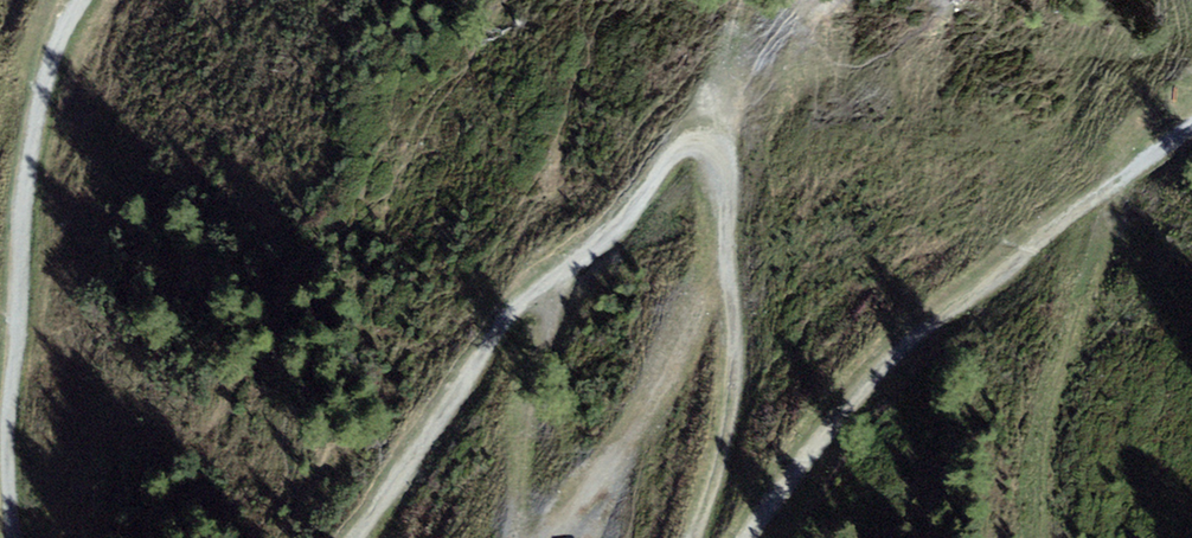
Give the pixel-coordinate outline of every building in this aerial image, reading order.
[(822,34),(806,25),(799,38),(815,47),(822,34)]
